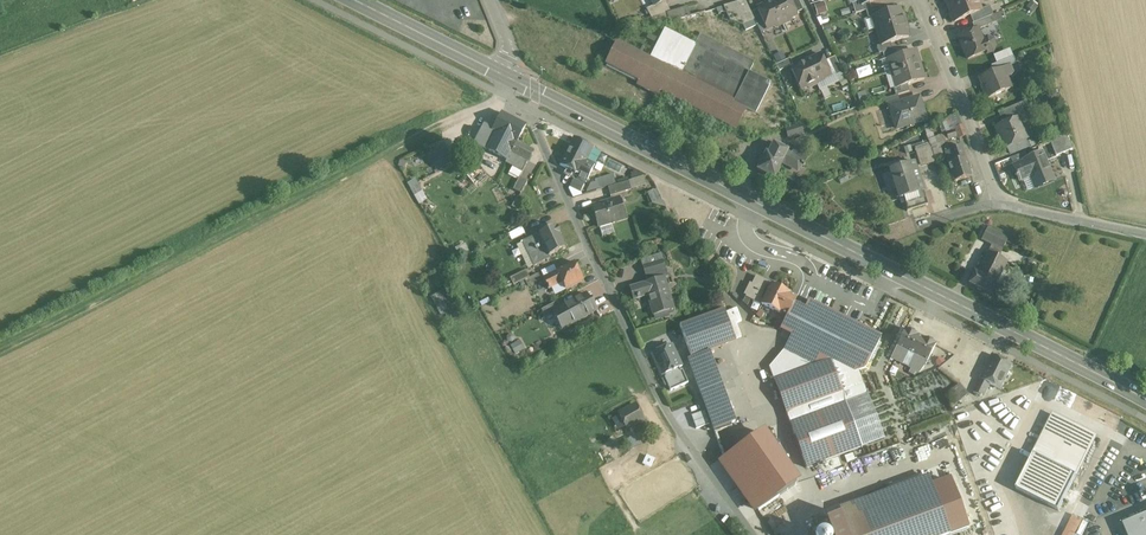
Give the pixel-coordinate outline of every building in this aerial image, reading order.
[(665,0),(657,4),(656,4),(646,9),(651,18),(667,13),(671,12),(665,0)] [(717,8),(718,12),(726,12),(730,20),(743,25),(746,31),(757,25),(751,13),(745,0),(717,8)] [(772,1),(783,25),(790,21),(791,18),(797,16),(796,13),(790,1),(790,0),(775,0),(772,1)] [(790,1),(796,13),(803,10),(799,0),(791,0),(790,1)] [(949,8),(951,15),(950,17),(952,22),(955,22),(970,16),(981,11),(980,10),(976,0),(968,0),(949,8)] [(772,1),(757,8),(757,10),(763,22),(767,30),(772,27),(776,28),(783,25),(772,1)] [(818,14),(828,11),(825,1),(814,4),(818,14)] [(859,2),(852,4),(855,14),(866,11),(871,9),(869,3),(860,5),(859,2)] [(989,6),(980,10),(981,11),(970,16),(973,23),(984,19),(991,16),(993,15),(989,6)] [(671,12),(667,13),(669,21),(690,17),(687,7),(671,12)] [(871,9),(866,11),(868,19),(872,17),(881,14),(879,7),(871,9)] [(881,14),(872,17),(877,31),(906,22),(905,19),(902,16),(899,8),(881,14)] [(763,22),(757,10),(751,13),(757,25),(763,22)] [(667,13),(651,18),(655,24),(659,23),(660,23),(669,21),(667,13)] [(991,16),(984,19),(973,23),(972,24),(975,30),(977,29),(977,30),(994,23),(991,16)] [(863,20),(867,32),(874,30),(870,18),(863,20)] [(906,22),(877,31),(881,46),(890,43),(908,38),(906,30),(907,25),(906,22)] [(696,46),(664,30),(650,59),(681,76),(696,46)] [(986,54),(989,53),(990,53),(993,51),(995,46),(993,40),(987,38),(981,40),(977,30),(958,37),(968,59),(985,52),(986,54)] [(700,37),(696,46),(681,76),(735,102),(749,73),(754,63),(700,37)] [(650,59),(618,43),(607,64),(639,80),(650,59)] [(890,43),(881,46),(877,47),(879,54),(882,53),(892,50),(890,43)] [(1009,48),(993,55),(996,62),(1012,56),(1009,48)] [(892,50),(882,53),(885,60),(888,59),(898,56),(896,49),(892,50)] [(898,56),(888,59),(892,74),(917,66),(915,60),(918,59),(915,51),(898,56)] [(821,54),(806,62),(817,85),(824,82),(825,78),(831,76),(821,54)] [(835,57),(828,60),(835,76),(842,73),(835,57)] [(1013,57),(993,65),(996,72),(1010,66),(1011,66),(1016,64),(1013,57)] [(681,76),(650,59),(639,80),(724,123),(735,102),(681,76)] [(790,59),(776,65),(779,72),(785,69),(793,65),(790,59)] [(806,62),(791,69),(801,90),(806,87),(809,88),(817,85),(806,62)] [(917,66),(892,74),(897,88),(907,85),(924,80),(921,71),(919,72),(917,66)] [(996,72),(980,78),(988,98),(1010,89),(1006,79),(1010,77),(1014,73),(1011,66),(1010,66),(996,72)] [(785,69),(779,72),(783,81),(790,78),(785,69)] [(771,84),(749,73),(735,102),(724,123),(734,128),(745,108),(756,113),(771,84)] [(842,73),(835,76),(839,82),(840,81),(843,87),(847,84),(842,73)] [(907,85),(897,88),(893,89),(896,96),(897,96),(909,92),(907,85)] [(896,96),(884,100),(886,108),(890,107),(890,106),(900,103),(897,96),(896,96)] [(900,103),(890,106),(890,107),(897,129),(926,120),(919,98),(900,103)] [(1025,102),(1018,105),(1021,111),(1028,108),(1025,102)] [(1018,105),(1012,107),(1015,114),(1021,111),(1018,105)] [(493,130),(484,148),(507,160),(516,143),(517,143),(525,126),(502,114),(493,130)] [(1016,118),(997,126),(1006,148),(1010,147),(1025,140),(1016,118)] [(475,143),(484,148),(493,130),(484,125),(475,143)] [(801,125),(785,130),(788,138),(804,133),(801,125)] [(955,131),(946,134),(948,140),(956,137),(955,131)] [(1066,135),(1050,141),(1056,156),(1072,150),(1066,135)] [(592,147),(573,138),(560,166),(579,175),(577,178),(586,183),(594,165),(585,161),(592,147)] [(534,151),(517,143),(516,143),(507,160),(505,163),(512,167),(509,174),(519,179),(520,177),(528,162),(534,151)] [(773,144),(768,154),(766,153),(757,170),(774,179),(783,162),(781,161),(786,150),(773,144)] [(929,144),(914,149),(919,166),(934,161),(929,144)] [(443,145),(428,154),(437,171),(453,162),(443,145)] [(810,156),(797,145),(791,153),(803,164),(810,156)] [(961,146),(950,149),(954,162),(948,164),(953,182),(971,177),(965,159),(961,146)] [(1006,148),(998,152),(1001,159),(1013,154),(1010,147),(1006,148)] [(791,153),(788,150),(788,151),(786,150),(781,161),(783,162),(794,168),(799,163),(803,166),(805,165),(803,164),(791,153)] [(1042,153),(1024,160),(1024,162),(1013,166),(1017,174),(1015,174),(1016,176),(1017,176),(1019,179),(1030,175),(1035,188),(1054,181),(1042,153)] [(466,166),(460,157),(455,160),(462,169),(466,166)] [(914,162),(890,170),(901,204),(904,203),(925,196),(914,162)] [(476,165),(465,175),(475,187),(487,176),(476,165)] [(520,177),(519,179),(513,190),(521,194),(527,181),(520,177)] [(416,178),(408,182),(419,204),(427,200),(416,178)] [(583,185),(573,180),(570,187),(580,192),(583,185)] [(628,181),(608,188),(610,196),(631,190),(628,181)] [(658,188),(648,191),(650,197),(659,194),(658,188)] [(925,196),(904,203),(907,212),(928,205),(925,196)] [(619,199),(592,207),(598,227),(625,219),(619,199)] [(1008,238),(987,226),(981,238),(1002,250),(1008,238)] [(556,227),(539,235),(538,234),(522,242),(533,267),(550,259),(549,256),(566,248),(556,227)] [(522,228),(509,235),(512,241),(525,234),(522,228)] [(988,251),(975,275),(973,274),(968,284),(990,296),(996,286),(995,285),(1008,262),(988,251)] [(661,255),(641,261),(647,283),(653,281),(651,274),(666,270),(661,255)] [(574,263),(557,272),(544,278),(549,289),(562,282),(565,290),(583,281),(582,279),(584,278),(581,272),(579,273),(574,263)] [(666,270),(651,274),(653,281),(665,278),(666,279),(668,278),(666,270)] [(526,271),(510,279),(513,286),(529,278),(526,271)] [(538,275),(525,280),(528,286),(540,280),(538,275)] [(781,313),(787,316),(797,297),(790,293),(772,283),(764,299),(761,298),(767,281),(756,275),(750,287),(748,285),(744,295),(746,296),(745,297),(761,305),(761,304),(780,313),(781,313)] [(647,283),(630,288),(634,302),(649,297),(654,316),(675,309),(666,279),(665,278),(653,281),(647,283)] [(444,290),(432,295),(440,314),(452,308),(444,290)] [(561,309),(553,313),(553,314),(562,329),(564,329),(597,311),(591,301),(590,302),(586,295),(561,309)] [(557,302),(541,311),(545,318),(553,314),(553,313),(561,309),(557,302)] [(807,304),(784,349),(769,367),(786,413),(806,468),(884,441),(858,371),(865,369),(880,340),(807,304)] [(724,310),(680,326),(691,358),(705,353),(702,346),(727,337),(731,329),(724,310)] [(936,345),(907,330),(898,348),(908,353),(914,357),(927,363),(936,345)] [(672,345),(651,354),(661,376),(682,367),(672,345)] [(898,348),(893,358),(903,363),(908,353),(898,348)] [(731,425),(705,353),(691,358),(687,360),(713,431),(731,425)] [(1012,365),(992,356),(973,395),(978,397),(977,398),(979,399),(979,398),(982,399),(989,385),(1000,390),(1012,365)] [(927,363),(914,357),(910,366),(919,371),(927,363)] [(960,384),(949,393),(957,404),(968,395),(960,384)] [(636,406),(619,415),(626,429),(643,419),(636,406)] [(1087,433),(1062,420),(1049,424),(1034,455),(1076,476),(1092,446),(1087,433)] [(1076,476),(1034,455),(1016,490),(1059,511),(1076,476)] [(844,522),(849,534),(950,534),(933,489),(933,490),(932,490),(932,489),(844,522)] [(735,497),(759,534),(760,534),(769,530),(745,491),(735,497)] [(991,533),(996,531),(993,525),(986,525),(978,507),(979,534),(977,534),(992,534),(991,533)] [(1123,525),(1127,534),(1145,534),(1145,515),(1123,525)]
